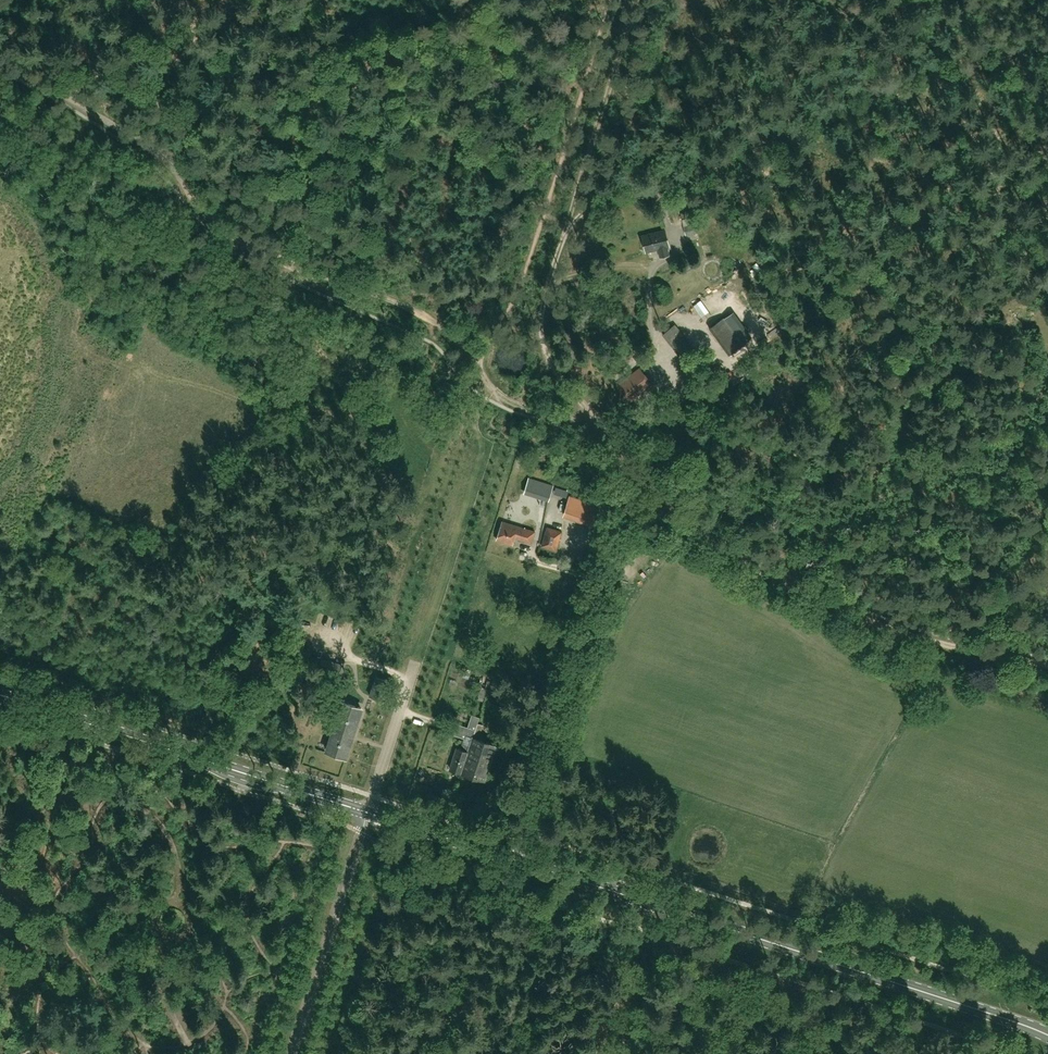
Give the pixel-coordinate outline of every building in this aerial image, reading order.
[(642,237),(646,254),(658,250),(660,258),(669,256),(667,248),(670,247),(665,230),(642,237)] [(1008,314),(1015,319),(1020,313),(1013,307),(1008,314)] [(724,318),(709,330),(729,357),(744,347),(724,318)] [(687,366),(689,365),(700,356),(675,324),(662,335),(687,366)] [(632,402),(653,385),(640,368),(618,385),(632,402)] [(550,496),(553,486),(528,478),(525,488),(550,496)] [(500,494),(507,497),(512,483),(506,480),(500,494)] [(569,497),(566,507),(564,514),(605,527),(610,509),(569,497)] [(502,521),(496,540),(512,544),(514,538),(531,543),(535,531),(502,521)] [(548,528),(542,547),(556,551),(562,532),(548,528)] [(343,702),(328,752),(346,758),(362,708),(343,702)] [(457,748),(450,769),(465,774),(471,757),(468,756),(480,717),(472,714),(467,728),(458,725),(455,735),(465,739),(463,745),(465,746),(463,750),(457,748)] [(480,717),(468,756),(471,757),(465,774),(485,781),(497,745),(479,739),(486,719),(480,717)]
